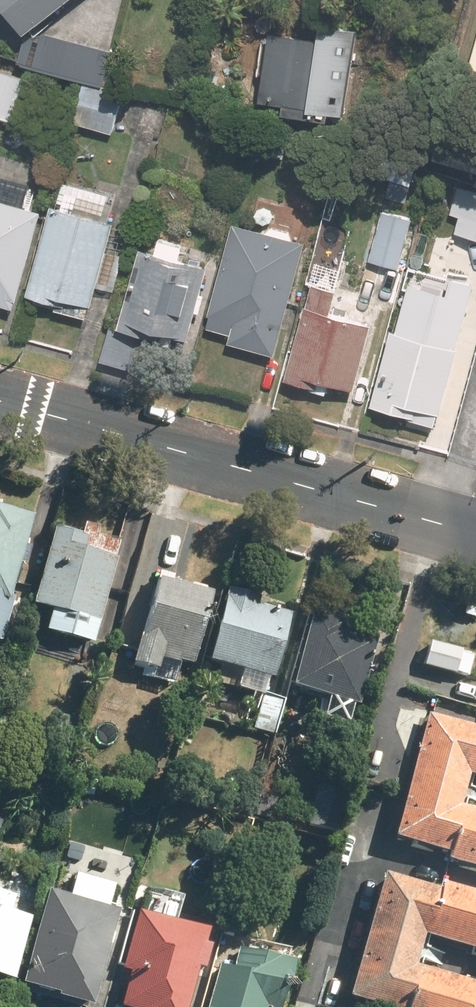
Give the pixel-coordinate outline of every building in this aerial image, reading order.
[(29,35),(74,0),(2,0),(29,35)] [(316,105),(349,112),(350,110),(361,27),(330,23),(328,37),(276,30),(267,96),(273,96),(271,105),(316,111),(316,105)] [(105,83),(114,53),(49,34),(48,38),(25,37),(19,59),(105,83)] [(8,120),(16,89),(0,85),(0,117),(8,120)] [(88,85),(78,122),(116,133),(126,95),(88,85)] [(19,309),(46,214),(26,208),(31,191),(0,182),(0,303),(19,309)] [(55,209),(31,295),(62,305),(61,310),(90,318),(98,286),(118,292),(134,235),(113,229),(114,225),(111,224),(119,196),(67,182),(59,210),(55,209)] [(415,220),(385,212),(371,259),(402,268),(415,220)] [(277,355),(307,245),(237,226),(211,317),(214,318),(211,329),(236,335),(234,344),(277,355)] [(193,343),(211,270),(180,261),(184,247),(161,240),(156,256),(144,252),(123,331),(108,327),(100,360),(147,373),(156,344),(175,349),(177,338),(193,343)] [(308,309),(289,380),(328,391),(330,384),(359,392),(377,327),(336,315),(341,294),(318,287),(311,310),(308,309)] [(461,352),(397,334),(376,410),(440,427),(461,352)] [(34,514),(0,505),(0,638),(34,514)] [(61,516),(37,603),(101,621),(122,542),(98,536),(101,527),(61,516)] [(215,595),(160,580),(148,622),(127,617),(121,638),(141,644),(136,662),(156,668),(153,677),(177,684),(181,670),(193,673),(215,595)] [(260,601),(232,593),(213,660),(224,663),(218,683),(263,696),(254,729),(275,735),(285,697),(271,693),(293,615),(258,606),(260,601)] [(348,622),(317,614),(297,684),(325,692),(318,715),(350,724),(356,700),(361,702),(378,640),(345,630),(348,622)] [(475,655),(430,642),(426,664),(469,676),(475,655)] [(475,773),(475,728),(433,716),(399,838),(455,854),(454,858),(475,864),(475,811),(462,807),(471,772),(475,773)] [(388,876),(355,998),(389,1006),(475,1006),(475,984),(418,968),(428,934),(475,947),(475,894),(448,886),(446,892),(388,876)] [(16,978),(32,918),(13,912),(18,896),(0,891),(0,974),(16,978)] [(52,893),(27,983),(65,994),(65,995),(95,1004),(120,911),(91,903),(94,894),(87,893),(85,902),(52,893)] [(143,914),(128,969),(136,971),(127,1006),(189,1006),(210,932),(143,914)] [(297,960),(279,956),(278,960),(242,950),(237,970),(221,966),(209,1006),(284,1006),(297,960)]
